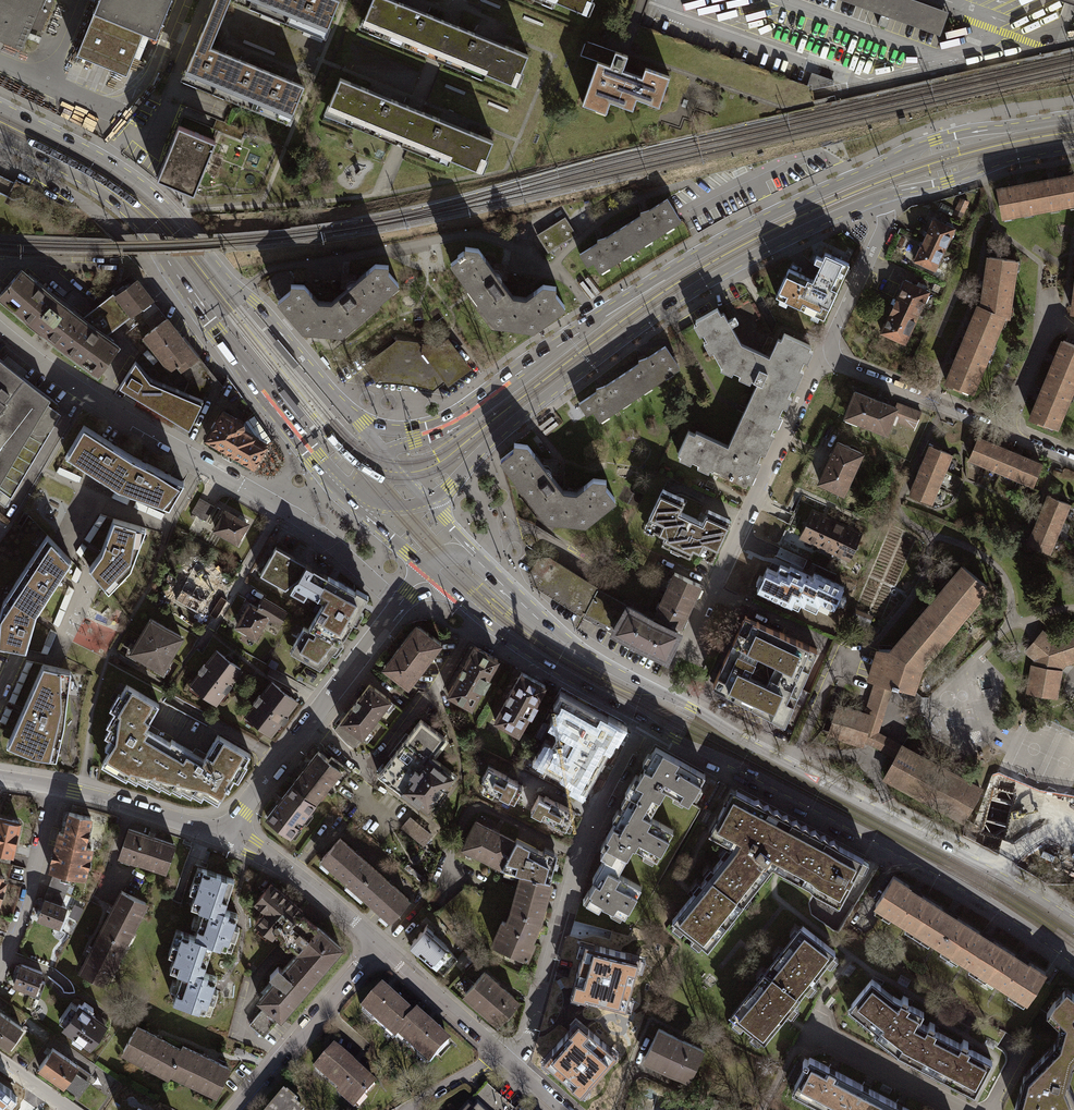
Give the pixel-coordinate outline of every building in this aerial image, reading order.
[(156,37),(171,0),(99,0),(77,54),(127,74),(144,32),(156,37)] [(212,7),(225,12),(230,0),(215,0),(212,7)] [(288,17),(295,0),(251,0),(250,2),(288,17)] [(326,32),(339,0),(295,0),(288,17),(326,32)] [(451,23),(395,0),(372,0),(363,23),(438,53),(451,23)] [(583,13),(588,0),(592,2),(592,0),(552,0),(583,13)] [(881,14),(878,24),(886,27),(890,17),(940,35),(949,12),(916,0),(843,0),(881,14)] [(218,30),(225,12),(212,7),(205,24),(218,30)] [(528,55),(451,23),(438,53),(512,84),(517,71),(521,73),(528,55)] [(184,75),(215,87),(229,54),(211,47),(218,30),(205,24),(184,75)] [(143,34),(131,64),(137,66),(149,37),(143,34)] [(645,68),(642,77),(623,70),(628,56),(615,51),(604,47),(586,40),(580,55),(597,61),(582,103),(596,108),(597,104),(608,108),(610,101),(622,105),(624,101),(634,104),(637,98),(649,102),(650,97),(661,101),(670,76),(645,68)] [(266,70),(229,54),(215,87),(253,103),(266,70)] [(304,85),(266,70),(253,103),(291,118),(304,85)] [(834,81),(812,73),(807,85),(811,87),(811,89),(832,85),(834,81)] [(403,139),(416,109),(340,78),(327,108),(403,139)] [(493,140),(416,109),(403,139),(477,169),(482,157),(486,159),(493,140)] [(179,125),(157,178),(194,193),(215,140),(179,125)] [(0,175),(0,193),(13,200),(25,197),(30,187),(16,179),(15,182),(0,175)] [(1041,209),(1069,203),(1069,202),(1073,201),(1073,175),(1055,179),(1055,178),(1051,178),(1048,179),(1048,180),(1036,182),(1041,209)] [(1013,214),(1041,209),(1036,182),(1024,184),(1024,183),(1020,184),(1017,185),(1017,186),(997,190),(1002,214),(1012,212),(1013,214)] [(623,226),(637,248),(681,220),(667,199),(649,210),(645,211),(640,212),(641,215),(623,226)] [(968,202),(961,199),(957,208),(964,212),(968,202)] [(566,219),(538,237),(548,252),(576,234),(566,219)] [(926,235),(924,239),(945,249),(954,228),(934,219),(926,235)] [(600,272),(637,248),(623,226),(606,237),(602,238),(597,239),(598,242),(580,254),(587,266),(593,262),(600,272)] [(935,270),(945,249),(924,239),(922,245),(914,260),(935,270)] [(497,279),(500,277),(506,278),(507,272),(504,272),(502,269),(502,265),(495,264),(495,270),(492,272),(483,260),(485,258),(478,249),(465,247),(465,252),(463,251),(458,255),(459,257),(451,263),(496,323),(534,329),(565,306),(555,293),(556,287),(543,285),(534,291),(536,294),(527,301),(511,299),(497,279)] [(789,268),(776,296),(824,318),(836,293),(835,293),(849,263),(825,252),(822,258),(817,255),(814,261),(820,263),(821,260),(825,262),(817,281),(789,268)] [(989,256),(982,307),(1004,316),(1007,317),(1014,271),(1013,270),(1014,261),(1016,261),(1016,260),(989,256)] [(333,305),(317,303),(310,295),(312,294),(304,284),(294,284),(294,278),(289,271),(277,273),(268,281),(267,284),(279,299),(278,300),(303,330),(342,332),(399,284),(388,271),(389,265),(375,264),(366,272),(368,274),(357,284),(355,281),(355,275),(349,274),(349,278),(345,281),(342,281),(342,287),(348,287),(350,290),(333,305)] [(81,319),(72,312),(74,311),(66,304),(65,306),(53,297),(21,270),(0,294),(0,295),(14,307),(40,329),(65,348),(99,373),(118,346),(105,336),(81,319)] [(81,319),(105,336),(132,315),(132,314),(151,299),(143,289),(136,280),(125,288),(123,286),(115,292),(117,295),(115,296),(113,293),(81,319)] [(893,306),(917,317),(929,291),(905,280),(897,298),(893,306)] [(139,324),(144,321),(159,309),(151,299),(132,314),(132,315),(139,324)] [(988,354),(1004,316),(982,307),(979,305),(963,343),(988,354)] [(917,317),(893,306),(890,313),(881,332),(905,343),(917,317)] [(724,447),(695,433),(688,430),(678,453),(681,454),(679,458),(690,463),(692,459),(699,463),(697,466),(708,471),(710,468),(713,469),(714,467),(716,468),(720,470),(719,472),(746,485),(747,482),(751,483),(760,463),(757,462),(761,452),(765,454),(774,434),(771,432),(773,426),(777,428),(782,417),(779,415),(783,406),(786,407),(791,396),(788,395),(791,388),(795,389),(804,370),(800,369),(804,360),(807,361),(812,351),(809,349),(811,345),(784,333),(781,339),(778,338),(770,356),(767,355),(741,343),(731,326),(738,322),(735,316),(728,320),(724,312),(721,314),(717,308),(696,320),(697,323),(694,325),(700,335),(703,333),(707,340),(703,342),(709,353),(713,351),(721,365),(722,366),(720,369),(731,374),(733,371),(740,374),(738,378),(750,383),(752,379),(758,382),(760,378),(762,380),(728,453),(722,451),(724,447)] [(159,309),(144,321),(152,330),(167,319),(159,309)] [(152,330),(144,336),(170,370),(178,364),(182,370),(197,358),(185,343),(167,319),(152,330)] [(299,363),(278,338),(272,343),(294,368),(299,363)] [(398,341),(372,361),(380,372),(382,371),(390,372),(389,376),(392,378),(397,381),(400,382),(407,383),(411,383),(415,382),(419,380),(419,376),(427,377),(429,379),(440,370),(447,380),(449,382),(468,367),(448,340),(436,349),(434,346),(398,341)] [(1073,384),(1073,345),(1063,340),(1047,379),(1072,389),(1073,384)] [(972,392),(988,354),(963,343),(946,383),(960,389),(960,387),(972,392)] [(622,374),(636,395),(679,366),(665,345),(648,357),(647,357),(643,358),(639,360),(640,362),(622,374)] [(197,358),(182,370),(189,379),(184,392),(203,399),(214,379),(197,358)] [(28,431),(33,434),(44,435),(43,431),(55,412),(45,403),(48,398),(22,379),(0,361),(0,477),(28,431)] [(151,378),(135,361),(119,386),(189,428),(203,399),(184,392),(151,378)] [(434,390),(447,380),(440,370),(429,379),(427,377),(419,376),(419,380),(415,382),(411,383),(407,383),(400,382),(397,381),(392,378),(389,376),(390,372),(382,371),(380,372),(372,361),(364,367),(376,383),(387,383),(396,383),(403,384),(415,386),(423,387),(434,390)] [(636,395),(622,374),(605,386),(605,385),(601,386),(596,388),(597,391),(579,403),(587,414),(593,410),(599,420),(636,395)] [(696,431),(695,433),(724,447),(722,451),(728,453),(762,380),(760,378),(758,382),(728,445),(696,431)] [(1056,427),(1072,389),(1047,379),(1031,418),(1044,424),(1044,422),(1056,427)] [(284,388),(278,392),(299,418),(305,413),(284,388)] [(896,407),(855,391),(845,416),(886,432),(892,418),(896,407)] [(896,407),(892,418),(915,427),(921,412),(897,403),(896,407)] [(213,428),(207,438),(229,451),(254,465),(262,451),(266,445),(260,442),(254,439),(256,436),(242,428),(243,426),(242,422),(240,421),(238,420),(238,419),(223,411),(217,421),(215,420),(211,426),(213,428)] [(55,412),(43,431),(44,435),(33,434),(28,431),(0,477),(0,503),(3,506),(58,414),(55,412)] [(75,462),(108,483),(118,468),(122,471),(131,456),(106,440),(81,425),(66,450),(78,457),(75,462)] [(978,438),(969,458),(986,465),(994,445),(978,438)] [(819,482),(843,493),(862,453),(838,442),(819,482)] [(586,488),(577,495),(561,493),(547,474),(549,473),(556,473),(557,467),(553,467),(552,465),(551,463),(551,460),(545,459),(544,466),(541,468),(532,456),(535,454),(527,444),(514,443),(513,449),(507,454),(501,459),(547,518),(585,523),(608,504),(607,503),(615,497),(606,486),(606,480),(593,478),(584,486),(586,488)] [(994,445),(986,465),(1001,471),(1010,451),(994,445)] [(944,471),(951,454),(931,446),(924,462),(944,471)] [(1010,451),(1001,471),(1017,478),(1025,458),(1010,451)] [(118,468),(108,483),(116,488),(167,506),(172,497),(181,481),(155,468),(131,456),(122,471),(118,468)] [(1025,458),(1017,478),(1033,485),(1041,465),(1025,458)] [(937,486),(944,471),(924,462),(917,478),(937,486)] [(80,477),(57,466),(53,472),(77,483),(80,477)] [(931,502),(937,486),(917,478),(911,494),(931,502)] [(682,484),(678,491),(695,499),(698,492),(682,484)] [(684,499),(663,489),(648,520),(656,523),(654,528),(666,534),(663,541),(672,546),(674,542),(681,546),(680,549),(689,554),(693,546),(706,552),(708,547),(715,551),(730,520),(708,510),(703,522),(699,520),(678,511),(684,499)] [(128,498),(112,491),(109,497),(125,504),(128,498)] [(1062,520),(1069,504),(1049,495),(1042,512),(1062,520)] [(212,506),(197,498),(189,512),(203,520),(212,506)] [(163,513),(134,500),(131,507),(159,519),(163,513)] [(224,511),(213,529),(234,541),(236,537),(239,539),(243,531),(240,530),(244,523),(224,511)] [(801,537),(817,544),(829,519),(813,512),(809,521),(804,523),(806,527),(801,537)] [(1056,536),(1062,520),(1042,512),(1036,527),(1056,536)] [(104,516),(98,514),(82,539),(87,543),(104,516)] [(138,526),(111,518),(98,551),(87,568),(102,586),(106,582),(111,586),(128,568),(138,542),(132,540),(138,526)] [(817,544),(833,552),(845,526),(829,519),(817,544)] [(833,552),(849,559),(854,549),(858,548),(856,543),(861,534),(845,526),(833,552)] [(1049,552),(1056,536),(1036,527),(1029,543),(1049,552)] [(1,600),(1,601),(17,606),(30,593),(43,599),(58,576),(69,560),(49,539),(40,551),(35,548),(12,584),(16,586),(7,602),(1,600)] [(85,547),(79,543),(73,552),(78,557),(85,547)] [(258,573),(283,588),(292,580),(296,577),(304,563),(274,546),(258,573)] [(196,551),(176,595),(201,607),(221,562),(196,551)] [(585,614),(597,589),(598,588),(549,557),(539,558),(531,571),(539,575),(538,577),(537,577),(535,581),(583,612),(585,614)] [(305,591),(314,596),(325,575),(304,563),(296,577),(292,580),(288,590),(301,598),(305,591)] [(679,564),(675,573),(689,579),(693,571),(679,564)] [(819,601),(834,607),(843,587),(814,574),(812,577),(791,567),(790,569),(780,564),(776,572),(768,568),(757,590),(797,609),(801,602),(815,609),(819,601)] [(79,571),(74,565),(68,580),(74,583),(79,571)] [(913,690),(921,665),(987,586),(963,566),(950,581),(945,587),(894,648),(892,650),(879,649),(870,678),(875,680),(879,681),(877,688),(889,692),(891,685),(898,687),(899,685),(913,690)] [(656,615),(677,625),(680,626),(700,584),(689,579),(675,573),(655,615),(656,615)] [(353,591),(325,575),(314,596),(322,601),(306,629),(301,626),(291,645),(322,662),(344,634),(349,624),(365,597),(366,595),(354,588),(353,591)] [(72,589),(66,585),(50,624),(56,627),(72,589)] [(628,606),(597,589),(585,614),(586,614),(615,630),(620,621),(628,606)] [(1,601),(0,604),(0,645),(23,650),(33,617),(34,613),(43,599),(30,593),(17,606),(1,601)] [(247,604),(235,625),(253,635),(265,616),(277,623),(284,611),(262,598),(255,609),(247,604)] [(675,630),(677,625),(656,615),(653,620),(628,606),(620,621),(615,630),(640,644),(666,656),(678,632),(675,630)] [(853,617),(859,620),(862,612),(856,609),(853,617)] [(859,619),(869,623),(872,616),(862,612),(859,619)] [(738,698),(785,723),(800,689),(817,649),(745,616),(713,684),(718,687),(716,690),(731,698),(733,695),(738,698)] [(850,623),(857,626),(859,620),(853,617),(850,623)] [(148,618),(129,652),(160,670),(179,637),(148,618)] [(857,626),(866,630),(869,623),(859,619),(857,626)] [(390,660),(384,668),(405,684),(414,671),(415,672),(423,662),(438,642),(425,632),(424,632),(416,626),(409,636),(407,634),(388,659),(390,660)] [(54,632),(48,629),(38,653),(45,654),(54,632)] [(1059,669),(1066,661),(1067,662),(1068,662),(1068,661),(1073,659),(1073,631),(1058,636),(1059,638),(1052,641),(1045,635),(1042,632),(1041,633),(1033,643),(1027,650),(1037,659),(1035,666),(1033,666),(1029,693),(1030,693),(1030,692),(1054,697),(1056,697),(1060,671),(1059,669)] [(460,668),(446,693),(469,706),(479,688),(482,689),(488,678),(485,677),(496,659),(472,646),(460,668)] [(198,672),(190,682),(214,701),(222,690),(224,692),(230,684),(228,682),(238,669),(228,661),(214,650),(204,664),(202,662),(196,670),(198,672)] [(24,660),(6,701),(12,704),(31,662),(24,660)] [(40,664),(4,744),(29,755),(53,759),(62,724),(68,670),(40,664)] [(519,672),(493,719),(516,732),(526,714),(529,716),(535,704),(533,703),(543,685),(519,672)] [(876,733),(889,692),(877,688),(879,681),(875,680),(864,714),(871,716),(864,740),(872,742),(897,755),(901,747),(876,733)] [(253,703),(245,713),(268,732),(278,720),(281,723),(286,716),(283,713),(293,700),(282,692),(269,682),(259,695),(257,693),(251,701),(253,703)] [(367,684),(338,721),(360,737),(388,700),(367,684)] [(147,778),(168,743),(142,728),(156,704),(124,685),(110,710),(115,713),(107,726),(110,728),(105,737),(108,739),(103,747),(108,750),(101,762),(125,776),(127,774),(135,779),(137,776),(145,781),(147,778)] [(560,716),(551,732),(562,738),(554,752),(548,749),(538,767),(575,787),(572,793),(585,800),(622,731),(560,697),(552,711),(560,716)] [(871,716),(864,714),(838,705),(829,733),(830,733),(862,743),(862,744),(863,744),(864,740),(871,716)] [(0,714),(0,723),(3,724),(10,709),(3,706),(0,714)] [(443,737),(418,719),(376,774),(397,790),(424,810),(441,788),(450,776),(436,765),(438,763),(429,756),(433,750),(443,737)] [(352,747),(360,737),(338,721),(332,730),(344,742),(350,747),(352,747)] [(168,743),(147,778),(159,785),(160,782),(169,788),(171,785),(179,790),(181,788),(190,793),(191,790),(200,795),(202,791),(217,800),(224,787),(226,788),(232,778),(233,778),(247,754),(215,735),(201,759),(169,740),(168,743)] [(623,792),(627,794),(628,793),(652,807),(663,789),(672,795),(671,797),(680,803),(682,800),(686,803),(703,773),(653,745),(649,753),(646,751),(640,761),(643,763),(641,767),(643,768),(640,773),(638,772),(631,784),(628,782),(623,792)] [(902,746),(901,747),(897,755),(885,776),(963,819),(981,788),(902,746)] [(316,751),(290,784),(301,792),(300,794),(312,803),(323,788),(330,793),(348,770),(329,756),(326,759),(316,751)] [(514,783),(515,781),(486,766),(480,778),(485,781),(481,789),(490,794),(492,791),(512,801),(520,786),(514,783)] [(287,834),(312,803),(300,794),(301,792),(290,784),(264,817),(287,834)] [(732,841),(705,875),(738,901),(765,866),(764,865),(768,860),(790,819),(789,819),(783,813),(779,814),(774,808),(770,809),(765,803),(760,804),(755,798),(752,799),(734,789),(727,803),(723,801),(716,815),(719,817),(712,830),(732,841)] [(628,793),(627,794),(604,836),(607,838),(598,854),(602,856),(590,878),(593,880),(587,890),(589,892),(583,901),(596,909),(600,903),(622,916),(639,887),(615,873),(631,846),(643,853),(641,856),(650,861),(651,858),(654,859),(671,830),(647,816),(652,807),(628,793)] [(542,798),(536,795),(529,810),(564,828),(567,824),(566,823),(572,811),(543,796),(542,798)] [(57,831),(48,870),(81,878),(89,848),(81,846),(88,817),(67,812),(62,832),(57,831)] [(9,854),(17,822),(0,818),(0,852),(9,854)] [(418,827),(407,818),(400,827),(411,835),(418,827)] [(793,818),(790,819),(768,860),(815,886),(839,899),(861,858),(836,844),(831,838),(827,840),(821,833),(817,834),(812,828),(808,829),(803,823),(798,824),(793,818)] [(499,866),(512,841),(473,821),(466,836),(461,847),(499,866)] [(428,836),(418,827),(411,835),(421,844),(428,836)] [(126,828),(117,854),(163,869),(172,844),(126,828)] [(355,887),(372,868),(338,838),(320,858),(346,881),(347,880),(355,887)] [(520,872),(548,880),(555,852),(542,846),(540,851),(514,838),(512,841),(499,866),(520,872)] [(406,898),(372,868),(355,887),(363,894),(362,895),(388,918),(406,898)] [(192,935),(192,936),(210,942),(210,943),(229,949),(236,927),(231,925),(235,913),(221,908),(231,879),(201,869),(197,879),(192,877),(187,890),(193,892),(189,905),(201,909),(192,935)] [(520,872),(510,909),(538,917),(548,880),(520,872)] [(69,877),(52,873),(48,886),(63,892),(69,877)] [(702,945),(738,901),(705,875),(670,920),(702,945)] [(905,924),(912,928),(930,901),(920,895),(919,896),(906,887),(907,885),(891,875),(873,903),(882,909),(890,914),(889,915),(902,923),(905,925),(905,924)] [(296,950),(297,948),(315,926),(298,912),(300,910),(269,883),(253,902),(264,911),(254,923),(270,937),(274,931),(296,950)] [(63,892),(48,886),(43,899),(58,905),(63,892)] [(99,929),(123,941),(143,902),(119,890),(99,929)] [(43,899),(36,918),(59,926),(63,916),(60,915),(63,906),(58,905),(43,899)] [(941,908),(930,901),(912,928),(949,951),(966,924),(955,917),(954,918),(940,909),(941,908)] [(537,919),(538,917),(510,909),(504,923),(500,921),(491,944),(524,957),(531,941),(528,940),(537,919)] [(889,942),(902,923),(889,915),(890,914),(882,909),(869,929),(889,942)] [(978,931),(966,924),(949,951),(985,974),(1003,947),(992,940),(991,941),(977,932),(978,931)] [(424,925),(408,943),(441,973),(454,959),(444,946),(429,932),(431,931),(424,925)] [(315,926),(297,948),(299,950),(282,971),(276,965),(267,975),(274,980),(257,999),(263,1005),(277,1017),(278,1017),(339,947),(315,926)] [(797,996),(833,951),(800,926),(765,970),(797,996)] [(102,983),(123,941),(99,929),(78,970),(102,983)] [(180,972),(171,1000),(208,1012),(216,989),(210,988),(214,976),(200,971),(210,943),(210,942),(192,936),(192,935),(180,931),(176,942),(170,940),(166,953),(172,955),(168,968),(180,972)] [(641,957),(587,943),(573,996),(627,1010),(641,957)] [(1013,954),(1003,947),(985,974),(993,979),(993,980),(1008,990),(1008,989),(1025,1000),(1043,971),(1027,961),(1026,963),(1012,955),(1013,954)] [(19,964),(11,984),(29,990),(27,994),(37,997),(43,981),(37,979),(40,971),(19,964)] [(762,1041),(797,996),(765,970),(729,1015),(762,1041)] [(479,975),(463,992),(496,1022),(515,1001),(482,972),(479,975)] [(875,1031),(897,1048),(912,1020),(916,1022),(916,1021),(921,1012),(903,1002),(906,998),(901,995),(898,1000),(891,996),(889,999),(876,989),(878,985),(869,978),(849,1004),(878,1027),(875,1031)] [(1052,1043),(1063,1046),(1073,1056),(1073,994),(1064,987),(1051,1001),(1044,1012),(1057,1025),(1053,1042),(1052,1043)] [(396,1035),(395,1034),(411,1017),(410,1017),(379,989),(361,1009),(393,1038),(396,1035)] [(0,999),(0,1032),(12,1041),(29,1017),(2,997),(0,999)] [(79,1005),(77,1004),(61,1025),(72,1033),(69,1038),(78,1044),(81,1039),(88,1044),(102,1024),(94,1017),(88,1012),(91,1008),(82,1001),(79,1005)] [(261,1035),(277,1017),(263,1005),(247,1023),(261,1035)] [(411,1017),(395,1034),(396,1035),(428,1063),(446,1043),(413,1014),(410,1017),(411,1017)] [(931,1067),(946,1037),(930,1029),(932,1024),(927,1022),(925,1026),(916,1021),(916,1022),(912,1020),(897,1048),(897,1049),(931,1067)] [(543,1061),(580,1094),(616,1054),(579,1021),(543,1061)] [(166,1074),(167,1070),(179,1049),(135,1026),(128,1037),(121,1050),(166,1074)] [(642,1057),(686,1078),(700,1050),(656,1028),(642,1057)] [(946,1037),(931,1067),(974,1090),(990,1060),(963,1046),(966,1042),(961,1039),(958,1044),(946,1037)] [(1073,1061),(1073,1056),(1063,1046),(1052,1043),(1021,1075),(1012,1109),(1014,1109),(1072,1109),(1073,1107),(1073,1101),(1066,1082),(1071,1064),(1073,1061)] [(179,1049),(167,1070),(214,1093),(226,1067),(220,1064),(181,1045),(179,1049)] [(89,1075),(50,1047),(37,1066),(61,1084),(71,1071),(85,1081),(89,1075)] [(372,1084),(331,1047),(313,1067),(338,1090),(336,1092),(352,1107),(372,1084)] [(792,1086),(831,1106),(846,1077),(807,1057),(792,1086)] [(76,1094),(85,1081),(71,1071),(61,1084),(76,1094)] [(837,1109),(872,1109),(880,1095),(846,1077),(831,1106),(837,1109)] [(474,1102),(475,1102),(484,1109),(514,1109),(484,1083),(477,1090),(470,1098),(474,1102)] [(8,1090),(7,1092),(0,1101),(0,1109),(25,1109),(29,1104),(8,1090)] [(293,1105),(295,1102),(284,1093),(283,1095),(280,1092),(265,1109),(299,1109),(293,1105)] [(880,1095),(872,1109),(909,1109),(880,1095)]
